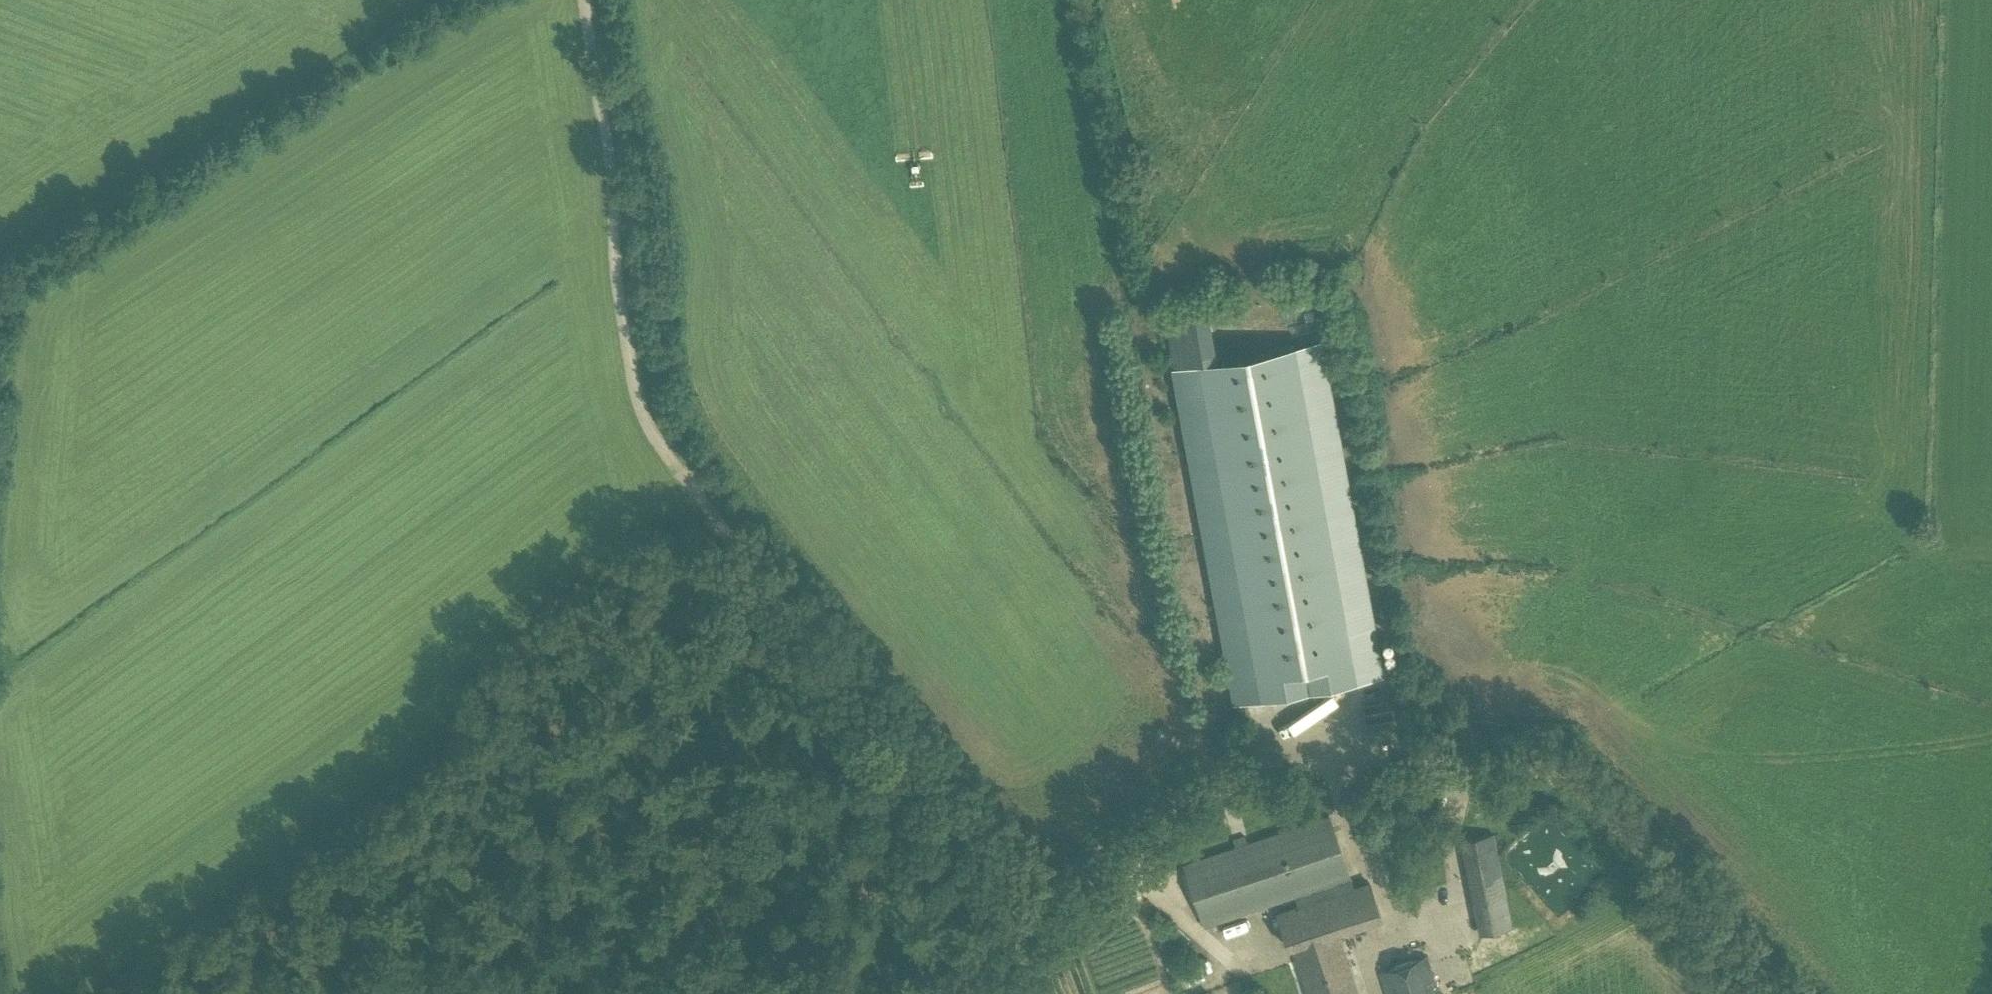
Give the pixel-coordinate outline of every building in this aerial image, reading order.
[(1295,346),(1199,364),(1259,696),(1357,678),(1295,346)] [(1184,865),(1205,926),(1296,896),(1299,906),(1353,888),(1329,815),(1184,865)] [(1308,993),(1359,993),(1339,932),(1382,917),(1370,883),(1277,914),(1288,948),(1291,947),(1308,993)] [(1480,933),(1512,926),(1506,898),(1474,904),(1480,933)] [(1387,993),(1439,993),(1426,956),(1380,972),(1387,993)]
